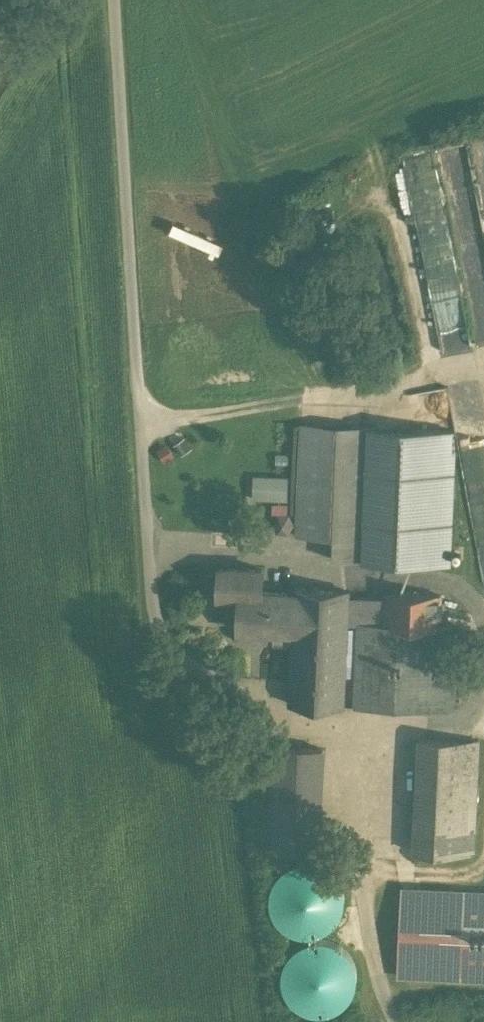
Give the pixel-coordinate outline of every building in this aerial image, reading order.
[(443,351),(483,343),(483,213),(457,218),(456,209),(440,212),(438,202),(415,206),(443,351)] [(378,426),(301,423),(297,535),(333,536),(332,558),(372,560),(373,533),(385,533),(385,515),(374,515),(376,468),(382,468),(383,443),(377,442),(378,426)] [(453,430),(378,426),(377,442),(383,443),(382,468),(376,468),(374,515),(385,515),(385,533),(373,533),(372,560),(448,563),(453,430)] [(262,568),(220,566),(218,595),(240,596),(239,629),(275,631),(274,641),(292,642),(294,591),(262,590),(262,568)] [(349,590),(294,588),(292,642),(290,700),(289,700),(289,703),(344,705),(344,703),(344,702),(347,623),(349,596),(349,590)] [(440,594),(386,592),(386,597),(349,596),(347,623),(359,624),(355,706),(452,710),(456,627),(439,626),(440,594)] [(463,618),(463,614),(462,610),(460,606),(456,604),(452,603),(448,604),(444,606),(442,610),(441,614),(442,618),(445,622),(448,624),(452,625),(457,624),(460,622),(463,618)] [(478,741),(420,738),(414,852),(472,855),(478,741)] [(323,748),(275,746),(270,848),(318,850),(323,748)] [(335,928),(329,863),(264,869),(270,934),(335,928)] [(402,894),(399,976),(483,980),(483,897),(402,894)] [(322,931),(282,955),(287,965),(270,975),(298,1021),(299,1021),(356,988),(322,931)]
